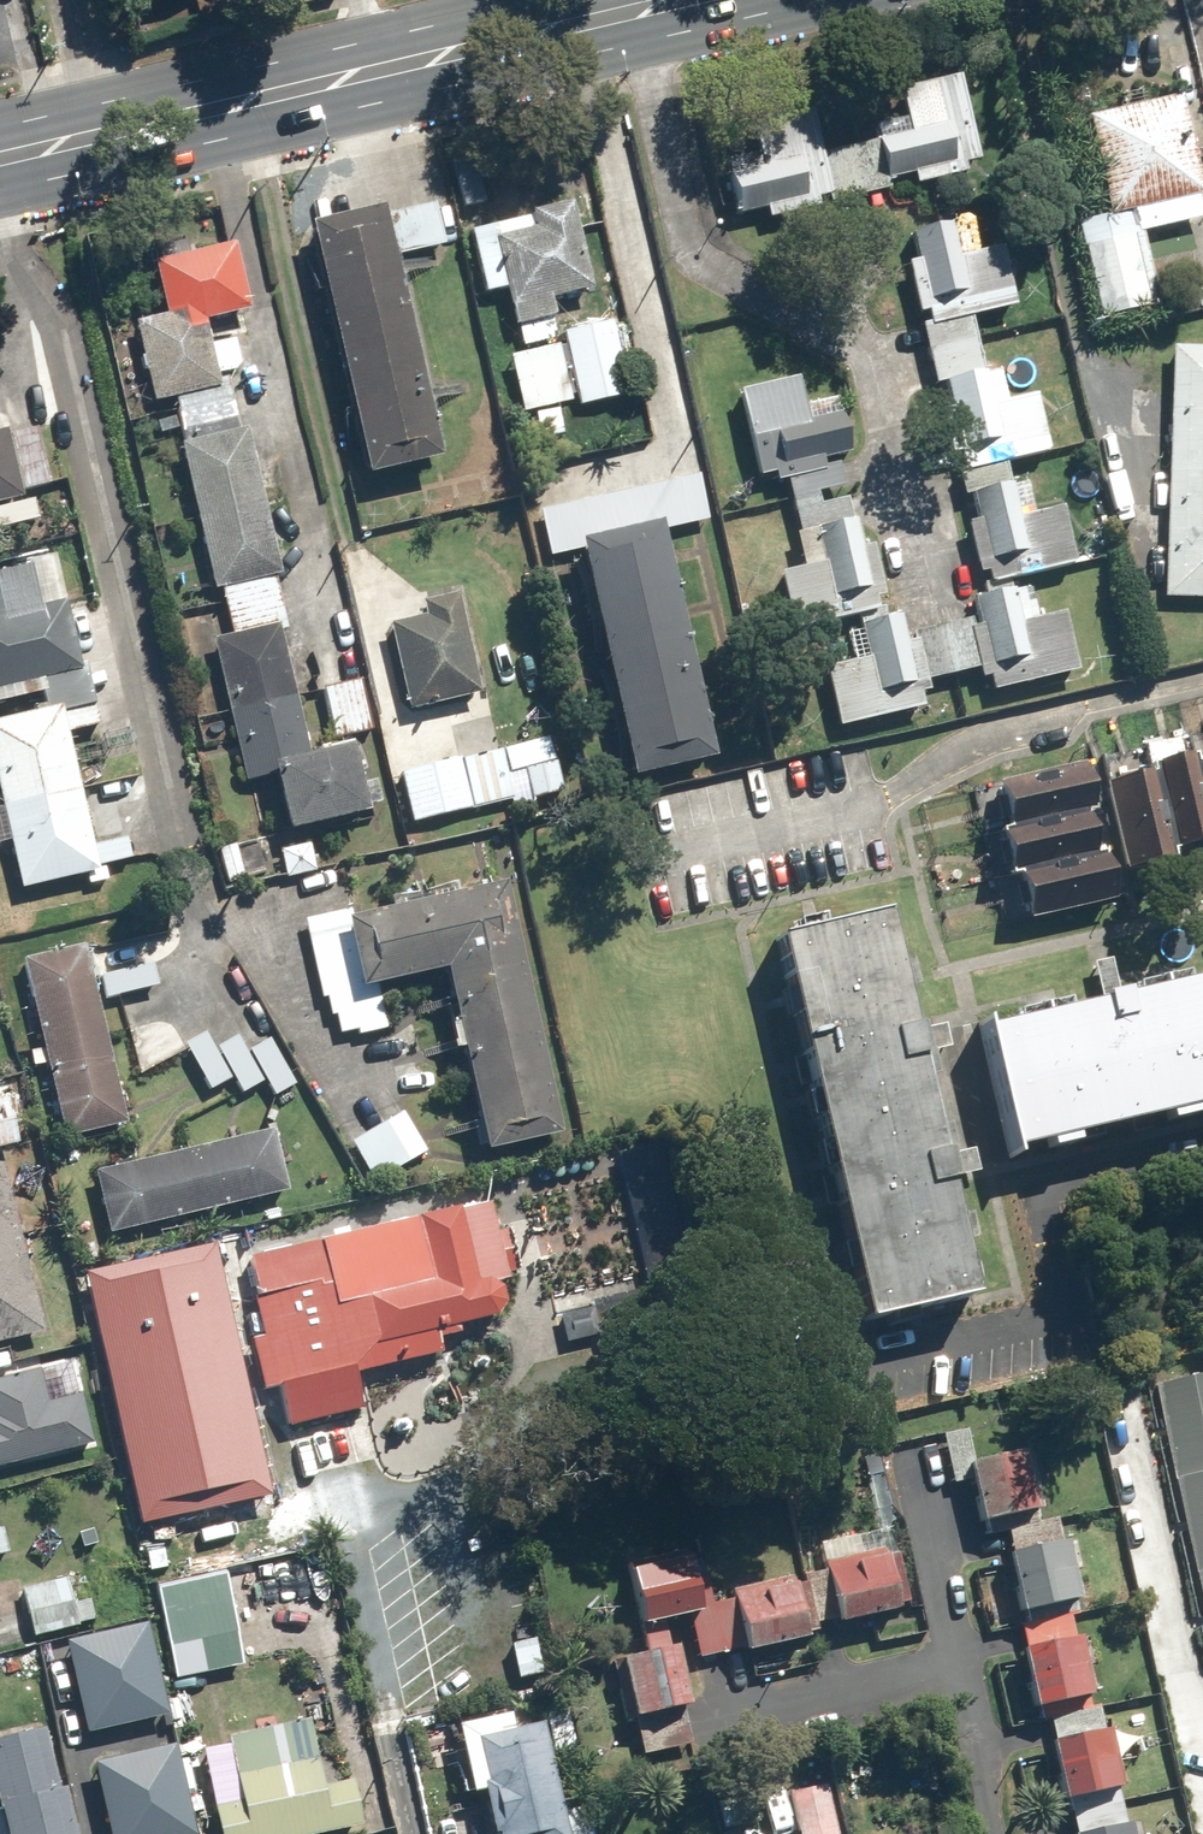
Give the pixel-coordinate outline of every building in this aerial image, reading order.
[(967,162),(983,159),(963,74),(901,88),(907,117),(877,124),(881,140),(825,153),(815,108),(755,121),(766,166),(735,173),(745,215),(768,209),(770,220),(823,208),(820,196),(830,194),(833,203),(891,189),(889,182),(914,176),(916,184),(969,172),(967,162)] [(1087,116),(1110,215),(1079,222),(1100,315),(1159,302),(1143,231),(1202,217),(1202,208),(1200,195),(1202,194),(1202,183),(1183,94),(1087,116)] [(507,289),(520,346),(558,337),(554,316),(558,315),(554,298),(595,289),(574,200),(529,210),(531,216),(472,230),(487,294),(507,289)] [(390,212),(388,205),(313,222),(371,475),(446,458),(400,255),(446,245),(437,201),(390,212)] [(913,230),(934,324),(1020,305),(1007,247),(975,254),(967,218),(913,230)] [(208,320),(253,310),(237,242),(155,261),(167,314),(204,306),(208,320)] [(1194,253),(1200,279),(1202,278),(1202,251),(1194,253)] [(154,402),(223,387),(220,374),(213,346),(213,343),(208,320),(204,306),(167,314),(136,321),(154,402)] [(936,382),(986,370),(974,317),(924,328),(936,382)] [(577,418),(627,407),(610,332),(560,343),(577,418)] [(236,338),(213,343),(213,346),(220,374),(243,369),(236,338)] [(1174,347),(1166,596),(1202,597),(1202,348),(1174,347)] [(804,405),(795,365),(735,378),(754,464),(768,462),(770,471),(782,468),(821,459),(820,453),(818,447),(850,440),(840,397),(804,405)] [(986,370),(936,382),(957,474),(960,474),(1010,462),(1057,452),(1043,393),(994,404),(986,370)] [(182,429),(185,442),(237,430),(228,389),(175,401),(179,415),(157,420),(160,434),(182,429)] [(216,591),(282,576),(248,428),(237,430),(185,442),(182,443),(216,591)] [(26,498),(11,430),(0,432),(0,504),(26,498)] [(716,758),(664,530),(709,520),(690,436),(532,472),(551,555),(585,547),(637,775),(716,758)] [(804,526),(859,514),(846,458),(829,461),(831,467),(792,476),(804,526)] [(1022,515),(1010,462),(960,474),(965,495),(973,493),(979,520),(971,522),(982,572),(990,570),(992,582),(1078,563),(1065,505),(1022,515)] [(879,613),(857,518),(795,532),(802,566),(783,571),(797,631),(879,613)] [(43,692),(47,708),(65,704),(67,712),(93,706),(59,557),(0,570),(0,702),(43,692)] [(283,623),(287,622),(277,579),(225,591),(235,634),(283,623)] [(992,675),(996,692),(1081,673),(1067,611),(1039,618),(1032,584),(973,598),(979,627),(974,629),(984,677),(992,675)] [(428,613),(389,621),(409,708),(479,692),(457,595),(426,602),(428,613)] [(828,668),(841,728),(926,708),(923,694),(932,692),(929,680),(980,668),(972,630),(907,644),(901,617),(862,626),(862,629),(845,632),(852,662),(828,668)] [(280,775),(292,832),(374,813),(358,744),(313,754),(283,623),(235,634),(216,639),(248,782),(280,775)] [(336,739),(374,730),(363,681),(325,690),(336,739)] [(0,721),(0,792),(22,889),(101,871),(100,866),(134,858),(129,838),(95,846),(70,733),(102,725),(98,709),(66,716),(64,706),(0,721)] [(405,784),(395,786),(404,824),(515,799),(509,773),(525,769),(532,797),(563,790),(551,740),(462,760),(457,740),(398,754),(405,784)] [(1157,762),(1177,852),(1202,847),(1202,771),(1199,752),(1157,762)] [(1097,811),(1105,809),(1093,757),(1001,778),(1013,830),(1097,811)] [(1154,771),(1109,782),(1128,867),(1173,856),(1154,771)] [(1013,830),(1005,832),(1014,871),(1106,850),(1097,811),(1013,830)] [(1106,850),(1022,869),(1033,918),(1125,897),(1114,849),(1106,850)] [(350,910),(306,920),(324,999),(329,998),(334,1017),(339,1016),(343,1034),(359,1031),(359,1034),(388,1027),(379,986),(450,970),(462,1021),(453,1023),(459,1049),(466,1048),(490,1151),(569,1133),(512,881),(351,918),(350,910)] [(873,1319),(986,1292),(896,918),(783,945),(873,1319)] [(130,1123),(89,946),(24,960),(64,1138),(130,1123)] [(989,1033),(1017,1163),(1202,1123),(1202,988),(989,1033)] [(211,1092),(234,1079),(216,1048),(206,1031),(184,1043),(211,1092)] [(242,1095),(266,1081),(249,1052),(239,1035),(216,1048),(234,1079),(242,1095)] [(266,1081),(275,1098),(298,1085),(272,1039),(249,1052),(266,1081)] [(12,1095),(0,1098),(0,1151),(24,1145),(12,1095)] [(404,1111),(352,1142),(377,1185),(430,1154),(404,1111)] [(279,1129),(97,1170),(111,1234),(293,1193),(279,1129)] [(46,1334),(8,1167),(0,1168),(0,1345),(46,1334)] [(252,1257),(246,1231),(120,1259),(153,1402),(156,1415),(281,1387),(290,1426),(366,1409),(359,1374),(446,1354),(442,1340),(463,1336),(461,1328),(511,1317),(503,1282),(512,1280),(494,1202),(252,1257)] [(42,1369),(0,1378),(0,1469),(97,1447),(85,1394),(49,1402),(42,1369)] [(1156,1387),(1174,1469),(1202,1595),(1202,1376),(1156,1387)] [(146,1421),(143,1408),(120,1413),(128,1446),(150,1441),(146,1421)] [(987,1524),(1045,1511),(1030,1449),(972,1463),(987,1524)] [(1064,1541),(1059,1520),(1011,1531),(1030,1610),(1086,1597),(1072,1539),(1064,1541)] [(0,1529),(0,1555),(10,1553),(5,1528),(0,1529)] [(811,1582),(822,1633),(925,1611),(907,1528),(833,1544),(839,1576),(811,1582)] [(637,1641),(657,1637),(652,1612),(679,1607),(698,1602),(696,1590),(686,1545),(619,1559),(637,1641)] [(227,1569),(158,1584),(178,1679),(248,1664),(227,1569)] [(75,1602),(70,1580),(24,1590),(34,1637),(97,1623),(92,1598),(75,1602)] [(812,1639),(799,1581),(709,1601),(711,1613),(692,1617),(701,1658),(748,1648),(749,1652),(812,1639)] [(1077,1639),(1069,1608),(1031,1617),(1019,1620),(1040,1709),(1096,1696),(1082,1638),(1077,1639)] [(139,1630),(60,1648),(83,1749),(162,1731),(139,1630)] [(623,1667),(642,1757),(698,1745),(679,1655),(623,1667)] [(1048,1711),(1069,1802),(1123,1789),(1102,1698),(1048,1711)] [(497,1833),(571,1833),(547,1725),(516,1731),(512,1713),(460,1725),(475,1795),(488,1792),(497,1833)] [(216,1806),(222,1833),(327,1833),(367,1825),(357,1780),(327,1787),(313,1725),(231,1742),(232,1746),(208,1751),(220,1806),(216,1806)] [(0,1740),(0,1796),(8,1833),(73,1833),(50,1729),(0,1740)] [(86,1772),(100,1833),(189,1833),(171,1753),(86,1772)] [(830,1784),(790,1794),(800,1833),(842,1833),(830,1784)] [(1123,1789),(1069,1802),(1077,1833),(1134,1833),(1123,1789)]
